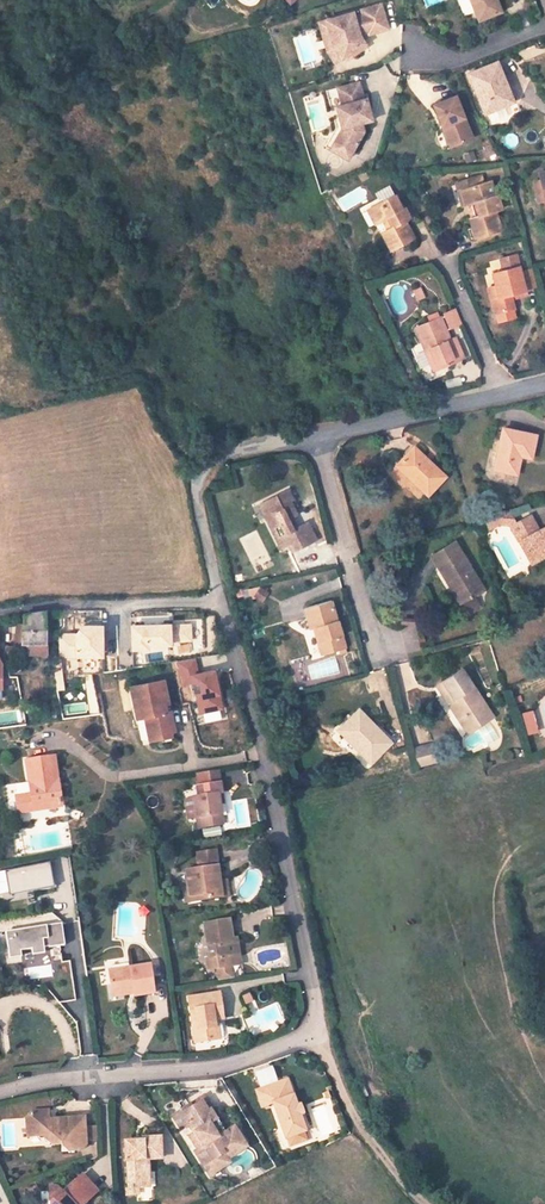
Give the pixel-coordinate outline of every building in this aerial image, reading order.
[(330,13),(334,25),(331,26),(329,30),(333,42),(339,54),(344,51),(346,54),(359,45),(358,43),(363,39),(359,31),(366,29),(367,30),(387,24),(380,0),(378,0),(360,5),(361,9),(353,11),(352,7),(330,13)] [(476,18),(497,9),(493,0),(468,0),(476,18)] [(334,25),(330,13),(317,17),(325,47),(333,58),(339,54),(333,42),(329,30),(331,26),(334,25)] [(496,59),(466,71),(482,110),(512,97),(496,59)] [(349,87),(337,90),(343,114),(337,115),(340,126),(331,141),(349,152),(363,129),(361,120),(366,119),(364,111),(369,109),(365,96),(363,96),(358,79),(348,81),(349,87)] [(348,81),(336,84),(337,90),(349,87),(348,81)] [(445,147),(453,144),(471,137),(455,94),(432,103),(441,127),(438,128),(445,147)] [(340,102),(334,103),(337,115),(343,114),(340,102)] [(468,200),(464,184),(481,180),(479,172),(457,177),(463,200),(468,200)] [(474,222),(477,233),(504,226),(500,207),(503,206),(499,191),(496,192),(492,177),(481,180),(464,184),(468,200),(477,198),(480,210),(472,213),(474,222)] [(383,198),(371,203),(376,215),(384,211),(388,221),(379,226),(387,243),(411,232),(404,215),(409,212),(404,201),(400,202),(388,179),(374,186),(377,192),(379,191),(381,193),(383,198)] [(383,198),(381,193),(363,202),(370,217),(376,215),(371,203),(383,198)] [(471,234),(477,233),(474,222),(468,224),(471,234)] [(497,295),(489,297),(493,311),(514,306),(512,296),(511,292),(526,288),(535,286),(531,267),(519,270),(514,252),(500,255),(502,266),(491,269),(494,282),(497,295)] [(423,290),(419,281),(412,284),(417,293),(423,290)] [(489,297),(497,295),(494,282),(486,283),(489,297)] [(459,319),(453,304),(443,308),(449,323),(459,319)] [(426,346),(433,366),(459,356),(451,334),(445,336),(437,314),(411,323),(420,347),(426,346)] [(428,368),(433,366),(426,346),(420,347),(428,368)] [(447,388),(462,385),(460,377),(445,380),(447,388)] [(525,457),(531,432),(499,424),(489,466),(512,470),(515,455),(525,457)] [(392,459),(425,488),(441,470),(409,441),(392,459)] [(282,477),(277,467),(265,474),(267,478),(253,485),(258,497),(254,499),(270,529),(282,523),(286,530),(306,520),(298,503),(284,509),(277,498),(286,493),(278,479),(282,477)] [(510,524),(518,538),(539,527),(531,511),(516,519),(509,505),(484,512),(489,525),(501,520),(510,524)] [(539,527),(518,538),(530,561),(544,553),(544,524),(539,527)] [(247,548),(260,541),(255,531),(242,538),(247,548)] [(482,587),(454,537),(430,551),(459,601),(482,587)] [(267,601),(267,588),(248,587),(247,599),(267,601)] [(316,623),(325,650),(345,644),(330,596),(304,605),(310,625),(316,623)] [(34,648),(31,615),(8,618),(7,649),(34,648)] [(192,624),(131,624),(131,649),(172,649),(172,643),(192,642),(192,624)] [(77,625),(77,633),(58,633),(58,660),(103,659),(103,625),(77,625)] [(207,626),(192,626),(192,648),(207,648),(207,626)] [(34,658),(34,648),(7,649),(7,660),(34,658)] [(196,658),(177,661),(181,687),(192,685),(197,715),(223,711),(216,670),(199,672),(196,658)] [(458,697),(452,702),(473,731),(497,715),(465,666),(446,680),(458,697)] [(393,668),(364,674),(368,693),(382,690),(388,719),(404,715),(393,668)] [(158,709),(153,686),(120,693),(125,716),(134,715),(135,722),(141,746),(162,740),(162,737),(165,736),(160,716),(157,717),(155,709),(158,709)] [(395,741),(361,707),(341,726),(360,745),(357,748),(372,763),(395,741)] [(25,723),(24,711),(0,712),(0,725),(25,723)] [(134,715),(125,716),(127,724),(135,722),(134,715)] [(360,745),(341,726),(338,730),(357,748),(360,745)] [(413,748),(417,765),(435,761),(430,743),(413,748)] [(7,799),(11,816),(27,811),(26,807),(53,799),(49,783),(46,784),(39,755),(15,762),(22,795),(7,799)] [(185,800),(189,823),(200,821),(201,830),(214,828),(210,806),(208,797),(213,796),(211,785),(187,788),(189,800),(185,800)] [(26,807),(27,811),(54,804),(53,799),(26,807)] [(200,821),(189,823),(191,831),(201,830),(200,821)] [(184,873),(187,886),(188,896),(201,895),(202,901),(220,899),(220,901),(229,899),(225,880),(217,882),(211,852),(194,856),(197,870),(184,873)] [(33,896),(32,890),(54,887),(50,862),(0,870),(0,901),(33,896)] [(184,904),(202,901),(201,895),(188,896),(187,886),(181,886),(184,904)] [(3,920),(7,963),(23,962),(22,952),(64,948),(62,920),(54,921),(53,916),(3,920)] [(231,961),(237,960),(234,943),(230,924),(205,928),(212,963),(207,964),(210,975),(220,973),(221,980),(235,978),(231,961)] [(60,948),(51,950),(53,960),(61,959),(60,948)] [(51,965),(29,966),(30,977),(52,976),(51,965)] [(149,967),(107,973),(111,996),(131,992),(132,997),(132,999),(154,996),(149,967)] [(192,1003),(200,1047),(223,1043),(221,1029),(218,1029),(217,1024),(226,1022),(221,997),(192,1003)] [(288,1085),(259,1093),(263,1109),(275,1106),(286,1142),(305,1136),(293,1092),(290,1093),(288,1085)] [(207,1102),(211,1112),(214,1111),(215,1110),(209,1096),(194,1103),(195,1107),(207,1102)] [(195,1151),(203,1166),(224,1156),(227,1161),(246,1152),(236,1130),(227,1134),(226,1135),(214,1111),(211,1112),(207,1102),(195,1107),(194,1103),(176,1112),(183,1126),(193,1121),(198,1132),(192,1135),(199,1149),(195,1151)] [(78,1152),(84,1145),(83,1122),(62,1123),(62,1118),(47,1118),(46,1108),(30,1108),(22,1117),(24,1136),(41,1134),(41,1139),(50,1146),(59,1146),(60,1153),(78,1152)] [(84,1145),(96,1145),(95,1122),(83,1122),(84,1145)] [(127,1158),(128,1185),(138,1185),(148,1185),(147,1156),(162,1156),(161,1133),(143,1133),(143,1139),(124,1139),(125,1158),(127,1158)] [(229,1165),(227,1161),(224,1156),(203,1166),(207,1176),(229,1165)] [(97,1190),(81,1174),(67,1187),(70,1191),(65,1196),(56,1187),(51,1187),(51,1203),(83,1203),(97,1190)]
